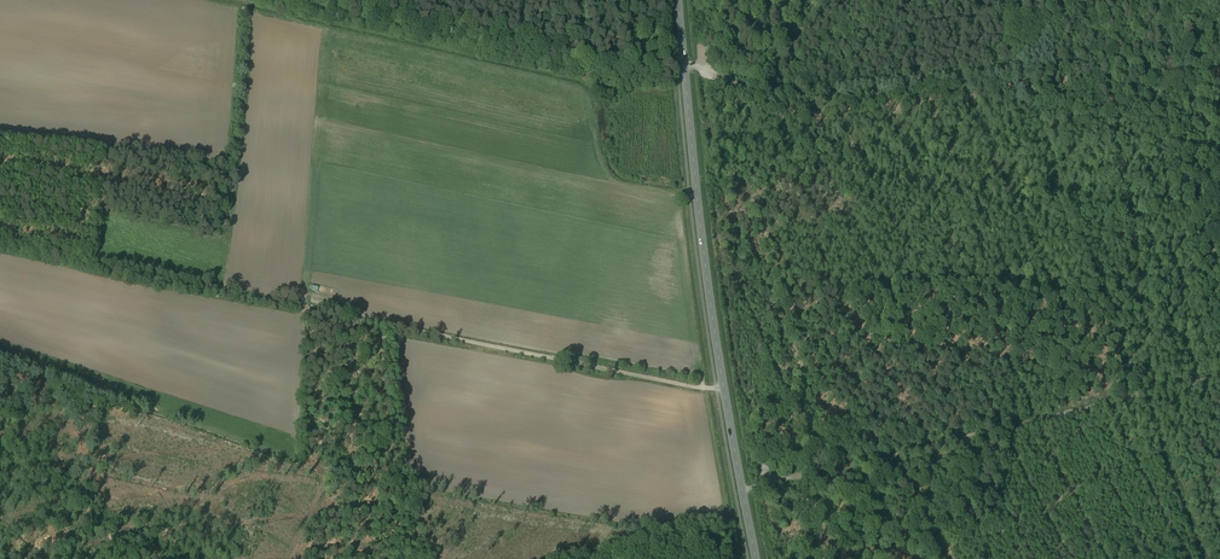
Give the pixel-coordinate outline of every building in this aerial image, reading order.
[(334,295),(335,288),(313,284),(311,291),(334,295)]
